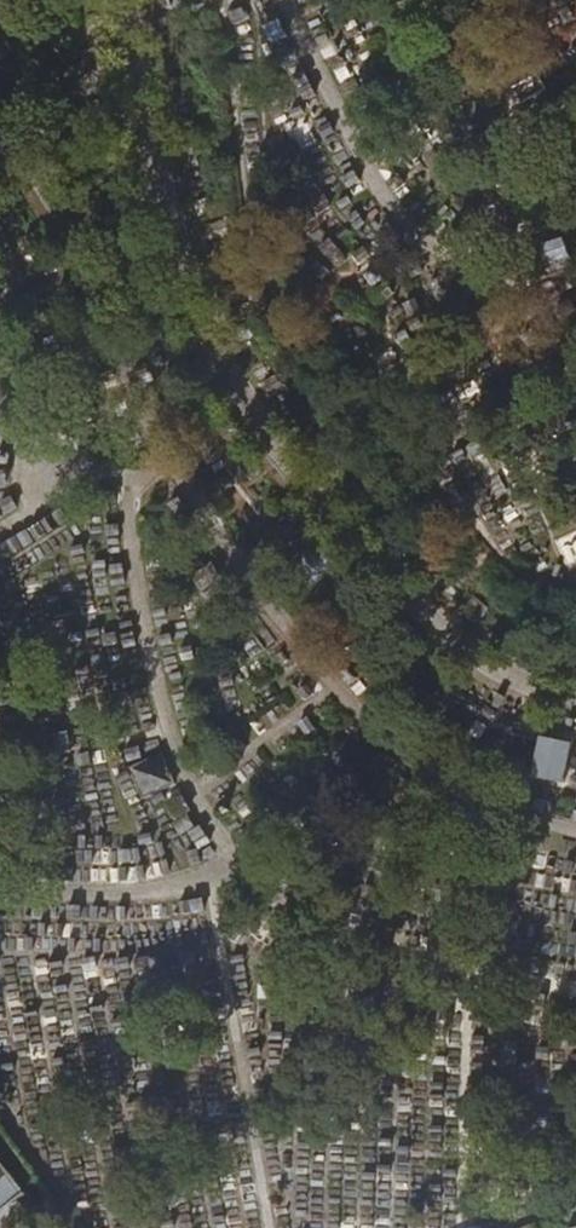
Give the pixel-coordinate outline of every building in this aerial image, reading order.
[(566,237),(546,243),(553,263),(572,256),(566,237)] [(565,783),(573,743),(540,737),(533,777),(565,783)] [(164,754),(131,763),(139,794),(172,785),(164,754)] [(24,1197),(0,1165),(0,1215),(24,1197)] [(563,1213),(567,1227),(575,1227),(575,1208),(563,1213)] [(533,1227),(556,1227),(553,1218),(533,1227)]
